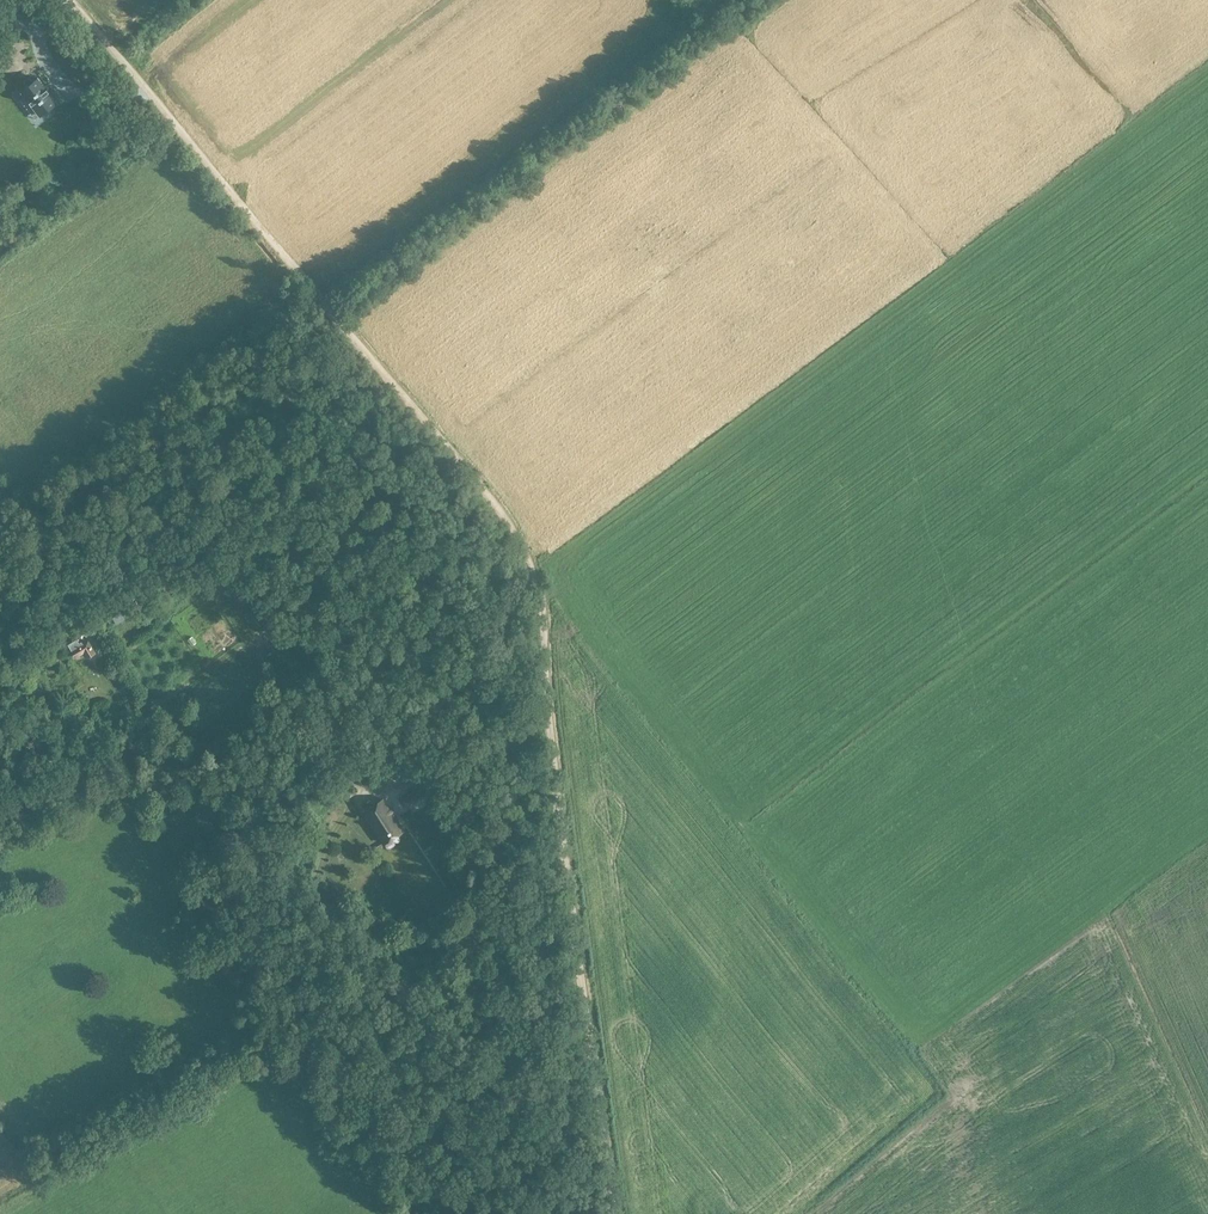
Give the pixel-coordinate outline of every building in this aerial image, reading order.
[(40,114),(57,102),(48,91),(47,92),(44,89),(46,88),(38,77),(33,81),(29,77),(23,81),(27,86),(22,90),(26,95),(20,100),(27,108),(32,104),(40,114)] [(115,623),(124,619),(121,612),(112,617),(115,623)] [(83,644),(72,651),(76,656),(84,651),(87,657),(88,657),(94,653),(95,652),(88,641),(83,644)] [(188,772),(181,765),(175,771),(183,778),(188,772)] [(424,793),(419,785),(400,797),(405,805),(424,793)] [(404,829),(384,798),(364,811),(384,842),(404,829)] [(229,958),(220,967),(234,981),(243,972),(229,958)]
